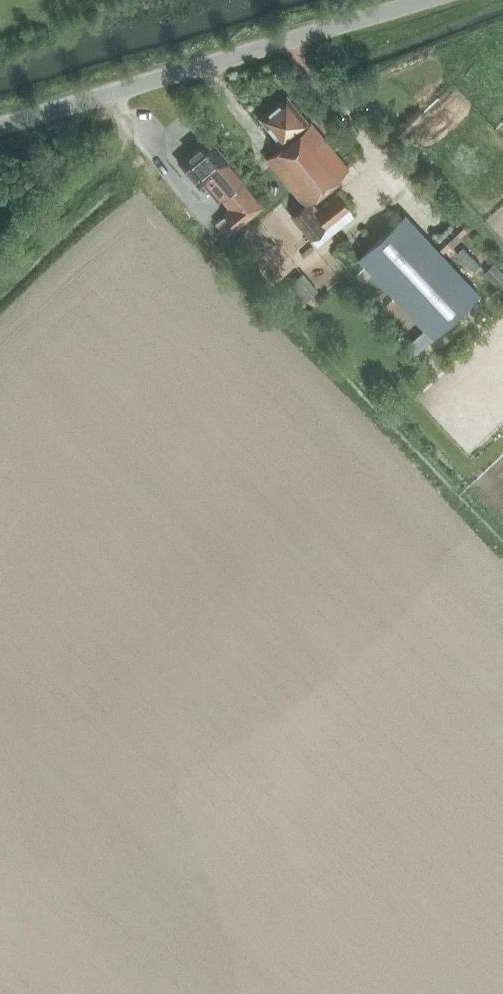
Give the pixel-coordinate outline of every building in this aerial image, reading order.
[(314,212),(306,203),(348,169),(310,122),(308,124),(286,97),(260,118),(281,144),(279,146),(279,147),(266,158),(303,204),(291,215),(311,239),(349,208),(337,193),(314,212)] [(221,197),(240,182),(234,175),(235,174),(227,165),(228,164),(208,140),(199,148),(197,146),(183,158),(179,161),(199,185),(206,179),(221,197)] [(225,236),(261,207),(240,182),(221,197),(231,210),(215,224),(225,236)] [(431,337),(477,294),(404,215),(358,258),(431,337)] [(492,262),(482,272),(494,285),(502,277),(502,274),(492,262)] [(282,288),(297,307),(317,290),(302,272),(282,288)]
